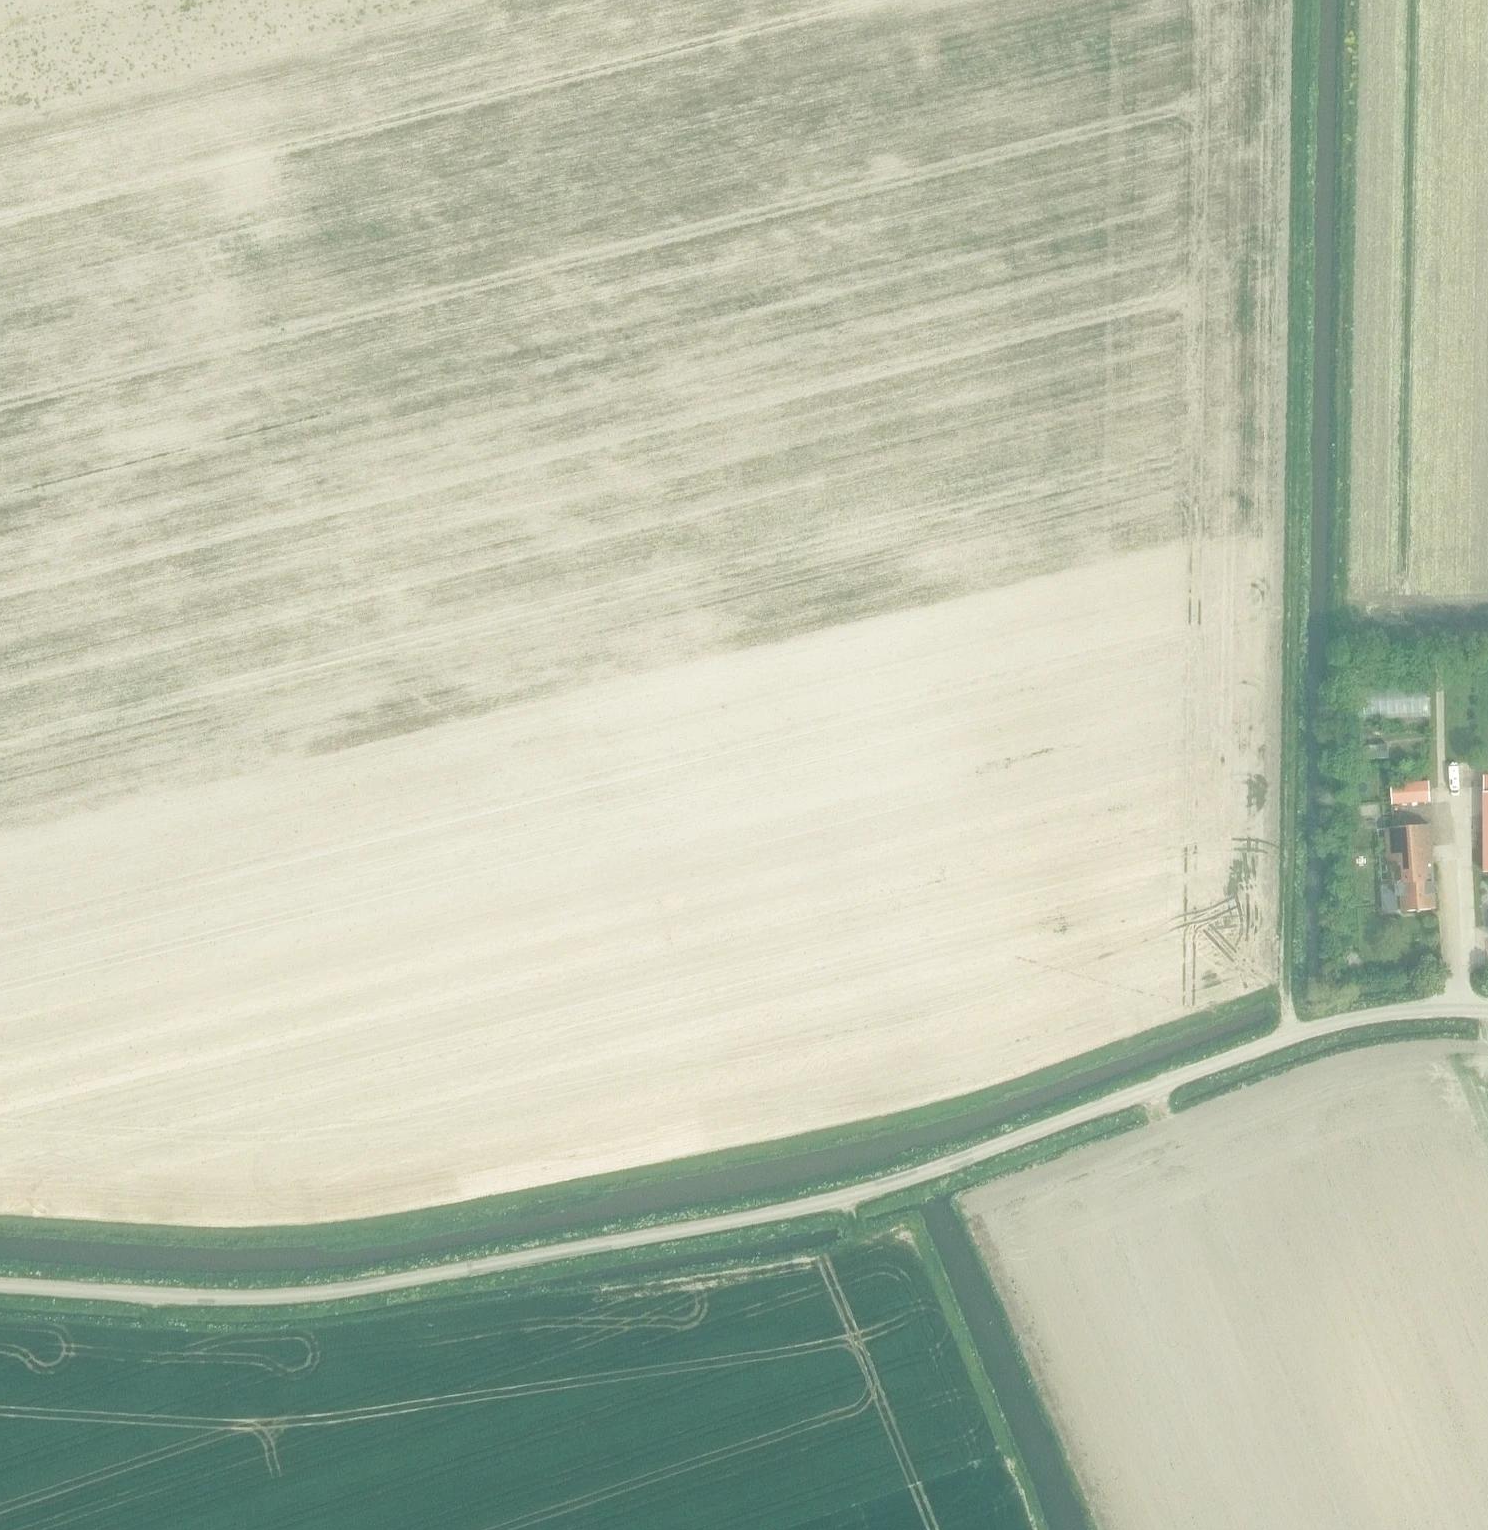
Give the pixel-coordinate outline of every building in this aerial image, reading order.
[(1437,685),(1382,687),(1382,704),(1437,703),(1437,685)] [(1391,782),(1391,803),(1430,802),(1430,781),(1391,782)] [(1402,910),(1436,907),(1428,823),(1385,827),(1391,885),(1396,885),(1397,893),(1401,893),(1402,910)]
